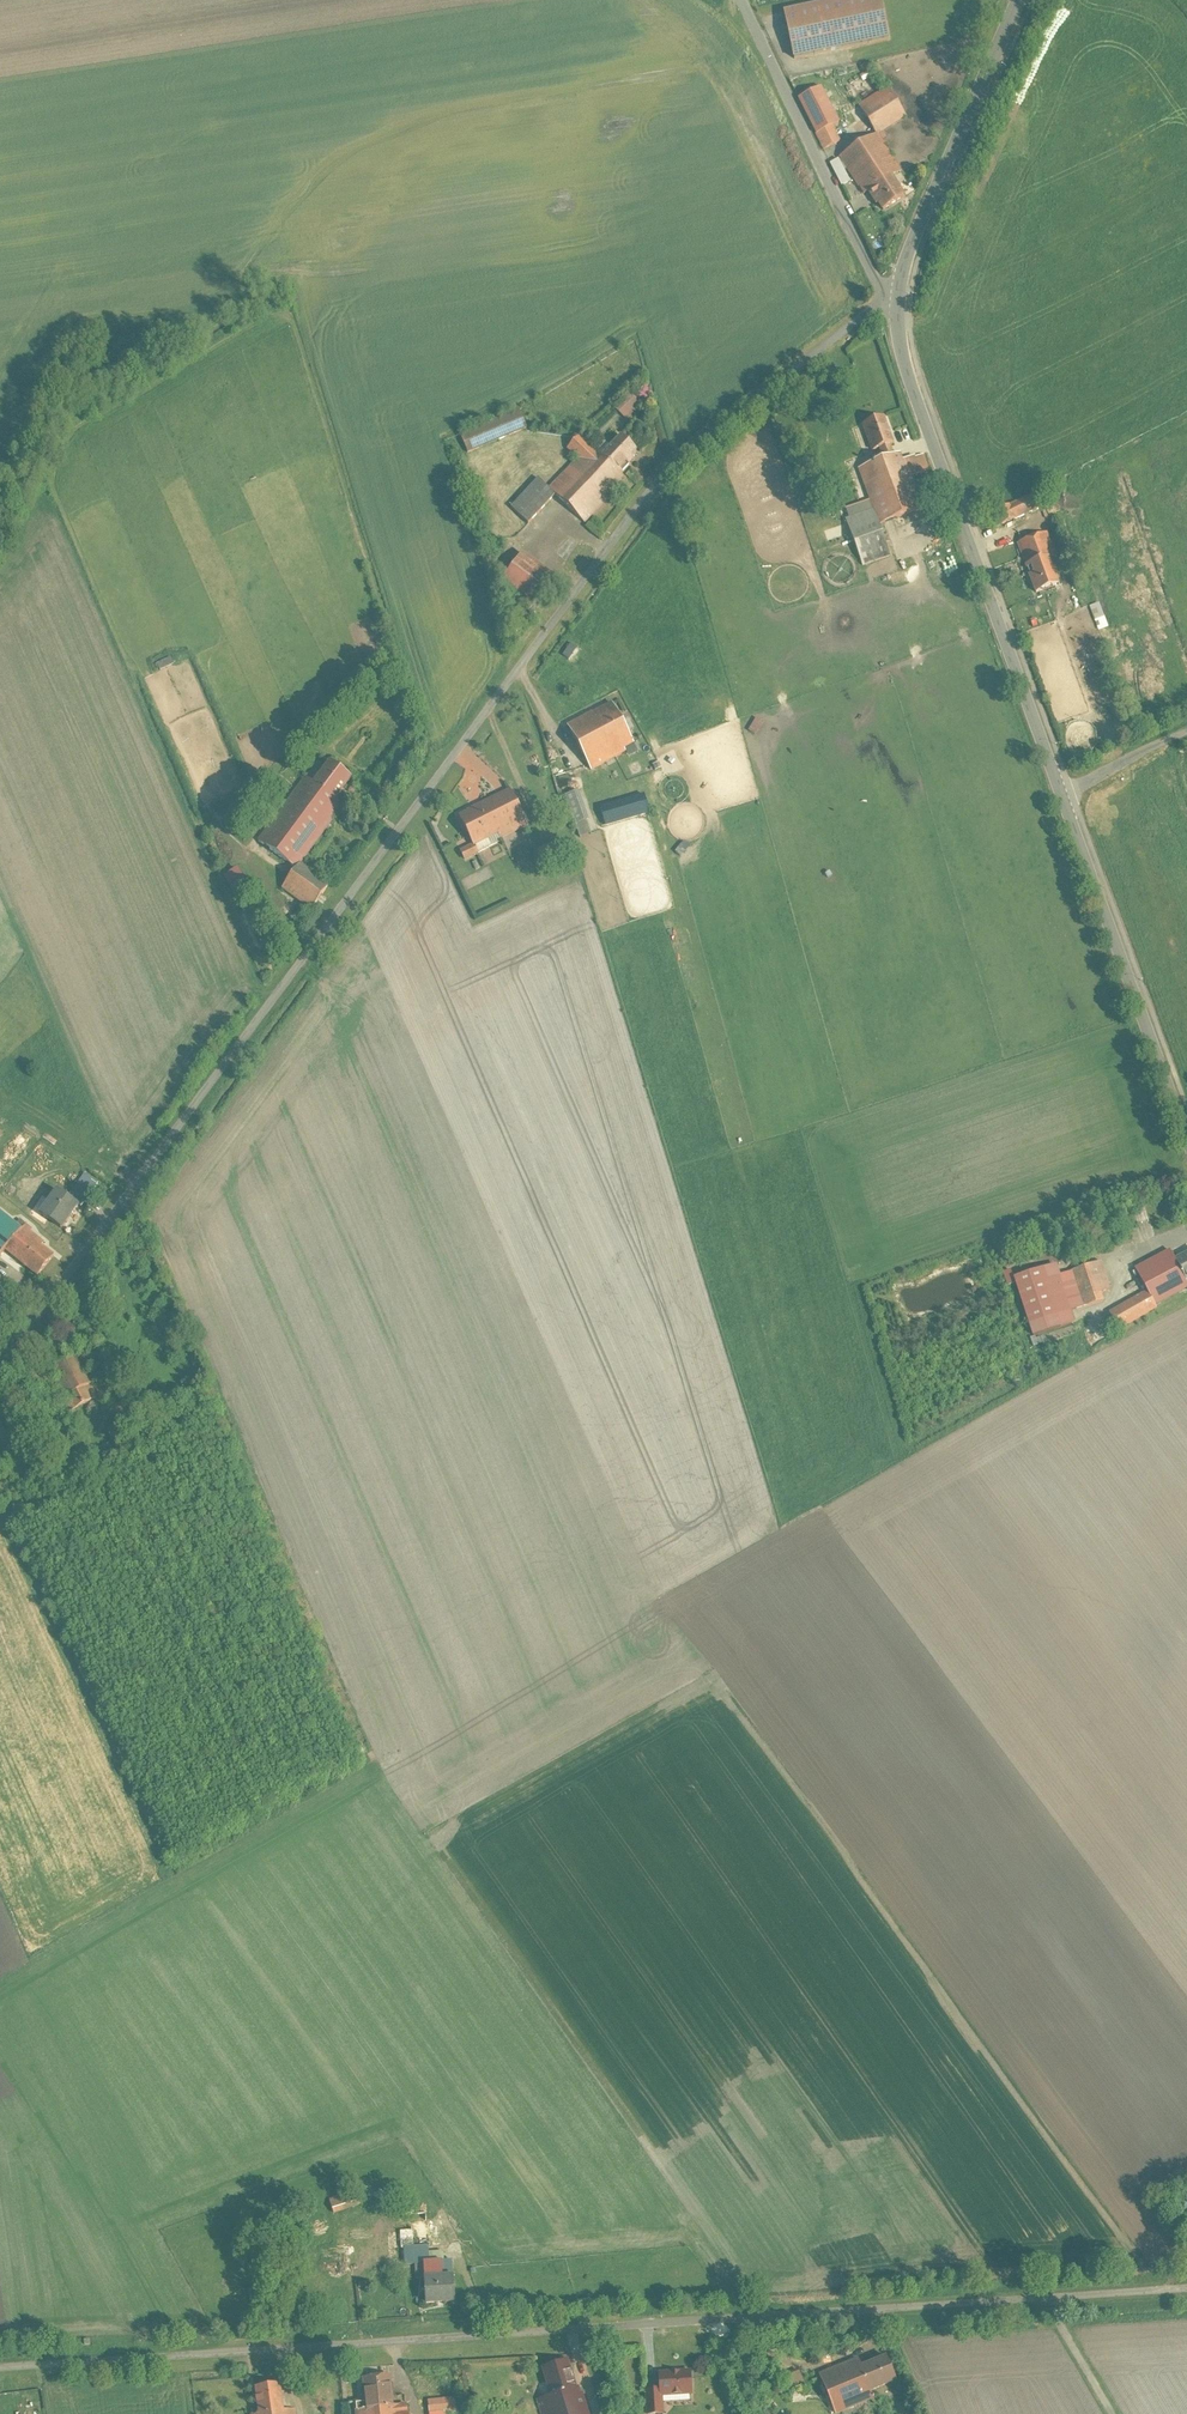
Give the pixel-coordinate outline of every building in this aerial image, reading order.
[(790,56),(885,39),(877,0),(813,0),(781,6),(790,56)] [(888,87),(859,105),(875,132),(904,114),(888,87)] [(819,89),(800,98),(818,133),(836,124),(819,89)] [(867,140),(845,154),(881,210),(903,196),(890,176),(900,169),(877,134),(867,140)] [(839,159),(830,163),(841,186),(849,182),(839,159)] [(627,390),(612,406),(626,421),(642,405),(627,390)] [(463,430),(471,448),(529,423),(521,405),(463,430)] [(881,418),(858,426),(867,451),(890,443),(881,418)] [(577,456),(552,484),(540,474),(514,504),(541,528),(570,496),(594,517),(641,464),(631,456),(644,441),(628,426),(607,450),(586,431),(569,449),(577,456)] [(897,455),(862,467),(881,524),(917,512),(897,455)] [(993,512),(999,525),(1029,513),(1023,500),(993,512)] [(874,510),(848,518),(862,564),(888,556),(874,510)] [(1019,541),(1027,565),(1050,557),(1042,533),(1019,541)] [(551,570),(528,552),(509,575),(533,594),(551,570)] [(1058,582),(1050,557),(1027,565),(1036,590),(1058,582)] [(503,612),(508,626),(523,621),(519,607),(503,612)] [(171,657),(157,663),(161,671),(175,665),(171,657)] [(571,721),(593,766),(636,744),(613,700),(571,721)] [(748,731),(757,736),(764,722),(756,718),(748,731)] [(306,862),(308,860),(350,800),(340,792),(352,775),(333,758),(271,844),(299,864),(284,886),(311,905),(330,879),(306,862)] [(564,789),(577,830),(596,825),(584,783),(564,789)] [(600,800),(606,822),(656,807),(649,785),(600,800)] [(509,786),(461,811),(477,843),(486,838),(490,845),(529,825),(509,786)] [(682,854),(689,846),(684,842),(676,849),(682,854)] [(238,867),(222,876),(234,896),(250,886),(238,867)] [(31,1176),(40,1167),(33,1162),(25,1171),(31,1176)] [(41,1207),(64,1224),(98,1177),(84,1167),(69,1188),(60,1181),(41,1207)] [(3,1251),(33,1275),(53,1251),(0,1207),(0,1255),(3,1251)] [(1132,1210),(1135,1223),(1150,1220),(1147,1207),(1132,1210)] [(1166,1251),(1133,1270),(1146,1291),(1153,1303),(1185,1284),(1182,1278),(1172,1260),(1166,1251)] [(1172,1260),(1182,1278),(1186,1275),(1186,1251),(1172,1260)] [(1102,1263),(1074,1272),(1084,1304),(1111,1296),(1102,1263)] [(1056,1267),(1012,1280),(1028,1333),(1072,1320),(1068,1308),(1058,1276),(1056,1267)] [(1074,1272),(1058,1276),(1068,1308),(1084,1304),(1074,1272)] [(1155,1309),(1146,1291),(1110,1310),(1120,1328),(1155,1309)] [(83,1349),(52,1365),(73,1408),(97,1396),(92,1387),(100,1383),(83,1349)] [(329,2193),(336,2211),(370,2198),(364,2183),(352,2187),(351,2184),(329,2193)] [(426,2222),(350,2226),(352,2271),(415,2268),(416,2280),(422,2279),(423,2305),(454,2303),(453,2275),(440,2276),(439,2253),(428,2253),(426,2222)] [(858,2360),(819,2375),(834,2413),(873,2399),(870,2392),(894,2382),(884,2356),(860,2366),(858,2360)] [(569,2365),(542,2372),(549,2396),(534,2400),(538,2413),(582,2413),(569,2365)] [(691,2371),(656,2372),(656,2396),(692,2395),(691,2371)] [(357,2402),(359,2413),(409,2413),(408,2404),(393,2406),(389,2372),(366,2375),(369,2401),(357,2402)] [(298,2404),(284,2405),(282,2382),(254,2385),(257,2410),(249,2411),(250,2413),(299,2413),(298,2404)] [(429,2403),(430,2413),(443,2413),(452,2413),(451,2401),(429,2403)]
